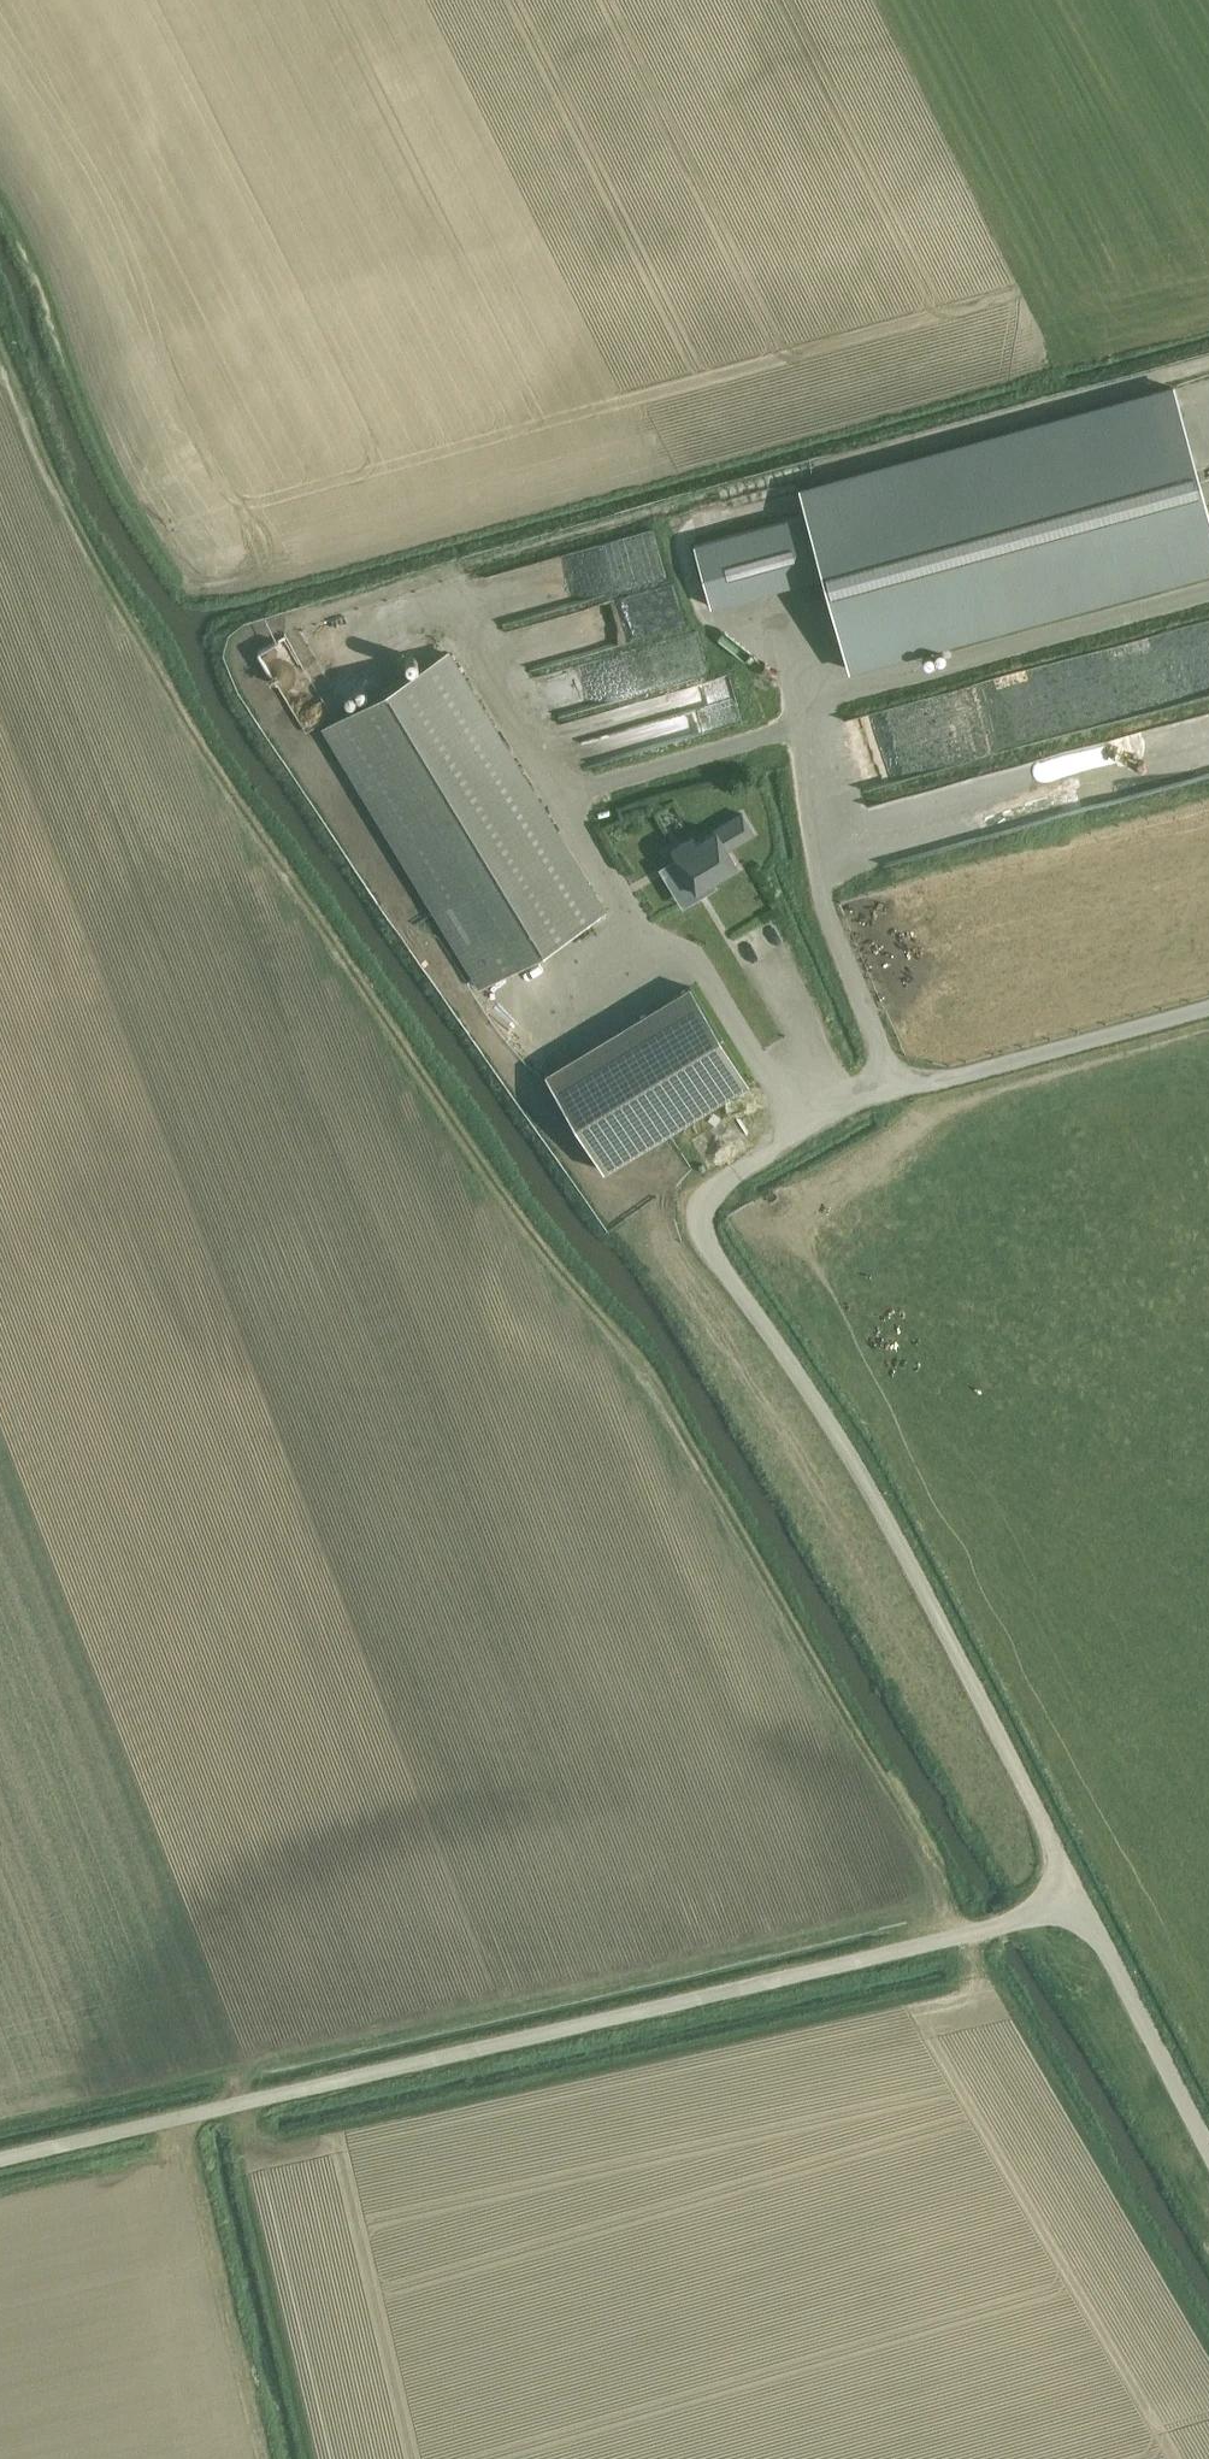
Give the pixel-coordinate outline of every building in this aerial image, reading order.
[(695,544),(712,607),(823,576),(848,669),(1208,570),(1208,511),(1175,388),(799,491),(806,514),(695,544)] [(1193,704),(1208,700),(1208,640),(1179,647),(1193,704)] [(449,653),(323,730),(480,989),(607,911),(449,653)] [(300,683),(278,698),(304,737),(326,723),(300,683)] [(571,739),(581,779),(736,742),(727,703),(571,739)] [(681,865),(684,869),(696,890),(738,865),(729,850),(755,835),(743,814),(697,842),(694,836),(672,848),(682,865),(681,865)] [(748,1084),(689,987),(545,1073),(604,1171),(748,1084)]
